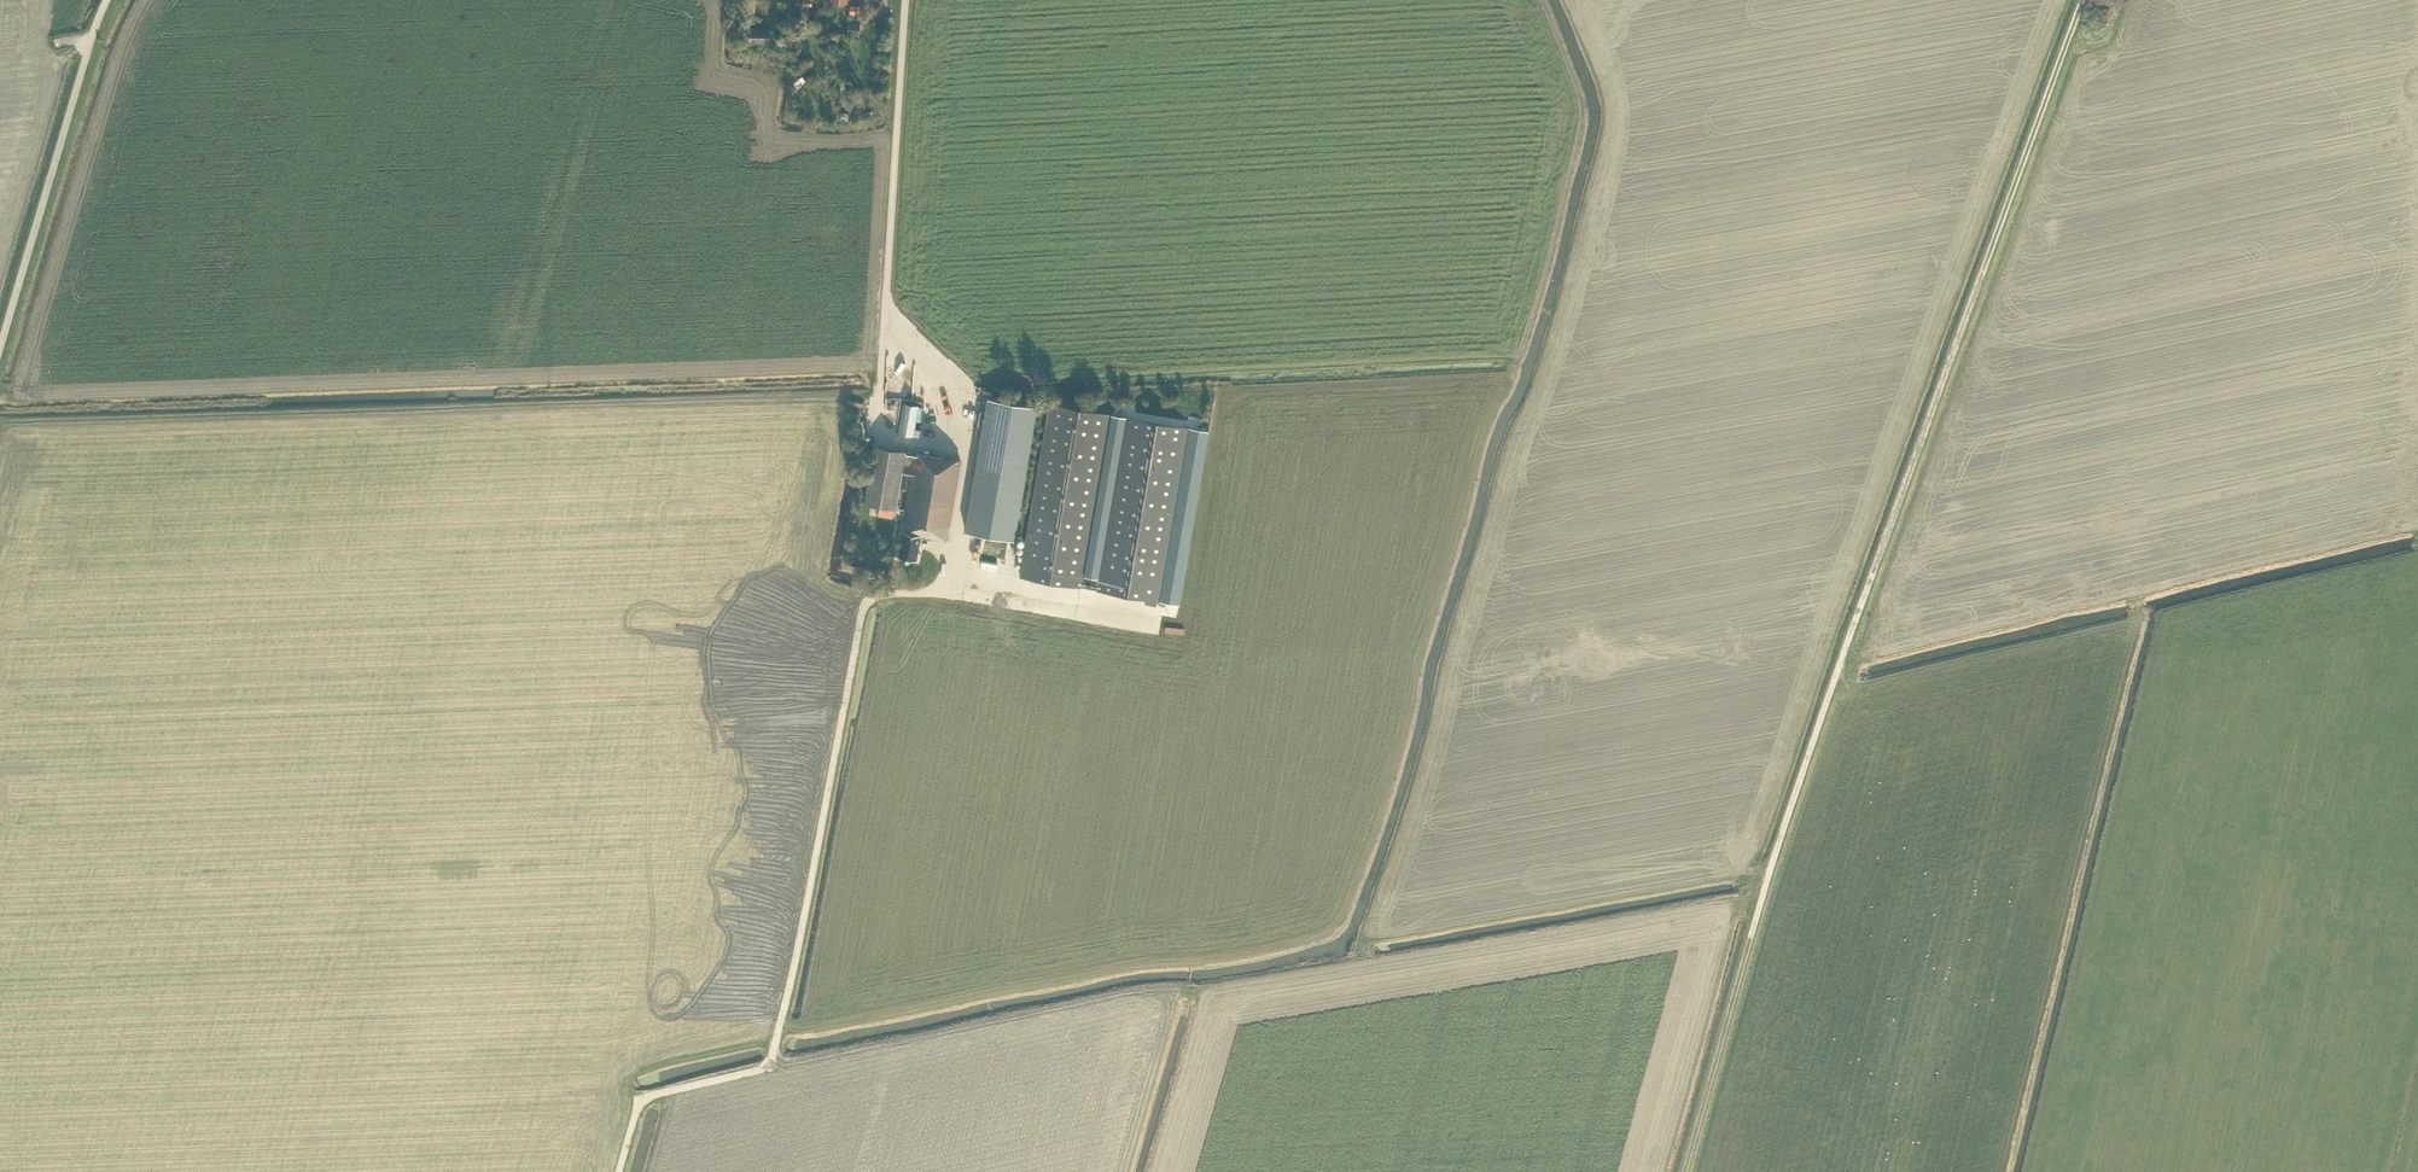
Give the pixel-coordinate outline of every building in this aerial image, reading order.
[(881,5),(871,5),(871,15),(881,15),(881,5)] [(860,6),(850,6),(850,16),(860,16),(860,6)] [(859,36),(860,24),(849,22),(847,35),(859,36)] [(770,44),(770,28),(748,28),(747,44),(770,44)] [(796,43),(787,43),(787,51),(795,52),(796,43)] [(854,77),(846,77),(846,85),(853,85),(854,77)] [(981,434),(979,447),(965,531),(1014,540),(1037,406),(988,398),(985,412),(979,411),(975,433),(981,434)] [(913,436),(918,406),(904,403),(898,433),(913,436)] [(1019,580),(1080,592),(1110,414),(1049,404),(1019,580)] [(858,412),(858,439),(867,439),(866,412),(858,412)] [(1110,414),(1080,592),(1176,609),(1207,431),(1110,414)] [(906,516),(899,557),(916,560),(921,535),(946,540),(960,461),(915,453),(914,455),(905,453),(905,451),(874,446),(865,503),(896,509),(902,472),(911,473),(904,516),(906,516)] [(907,489),(909,475),(902,474),(900,488),(907,489)]
